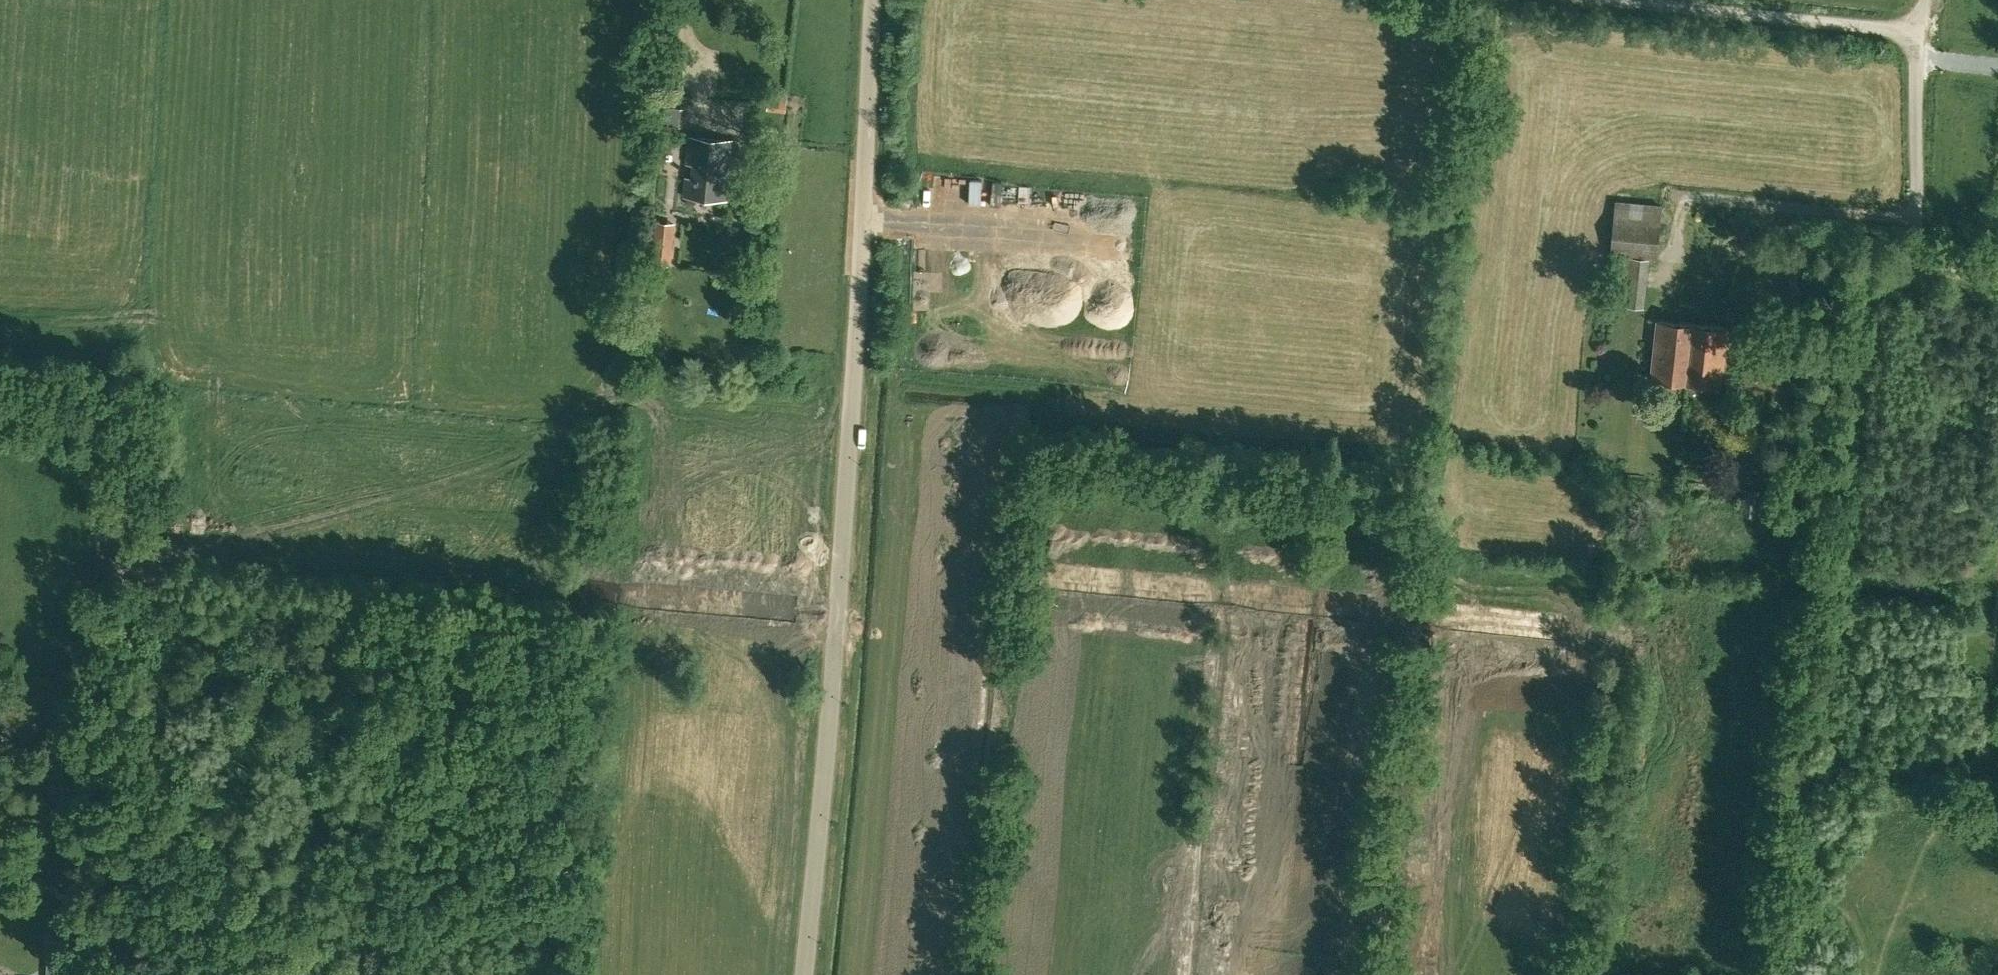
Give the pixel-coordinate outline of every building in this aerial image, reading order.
[(769,93),(767,111),(786,113),(788,95),(769,93)] [(682,127),(684,108),(666,106),(665,125),(682,127)] [(693,165),(691,177),(686,177),(684,196),(727,200),(732,140),(689,137),(687,164),(693,165)] [(1616,202),(1611,252),(1656,256),(1661,206),(1616,202)] [(654,237),(652,263),(671,265),(673,239),(654,237)] [(1693,324),(1657,321),(1651,380),(1686,383),(1693,324)] [(1693,324),(1686,383),(1721,387),(1728,327),(1693,324)]
